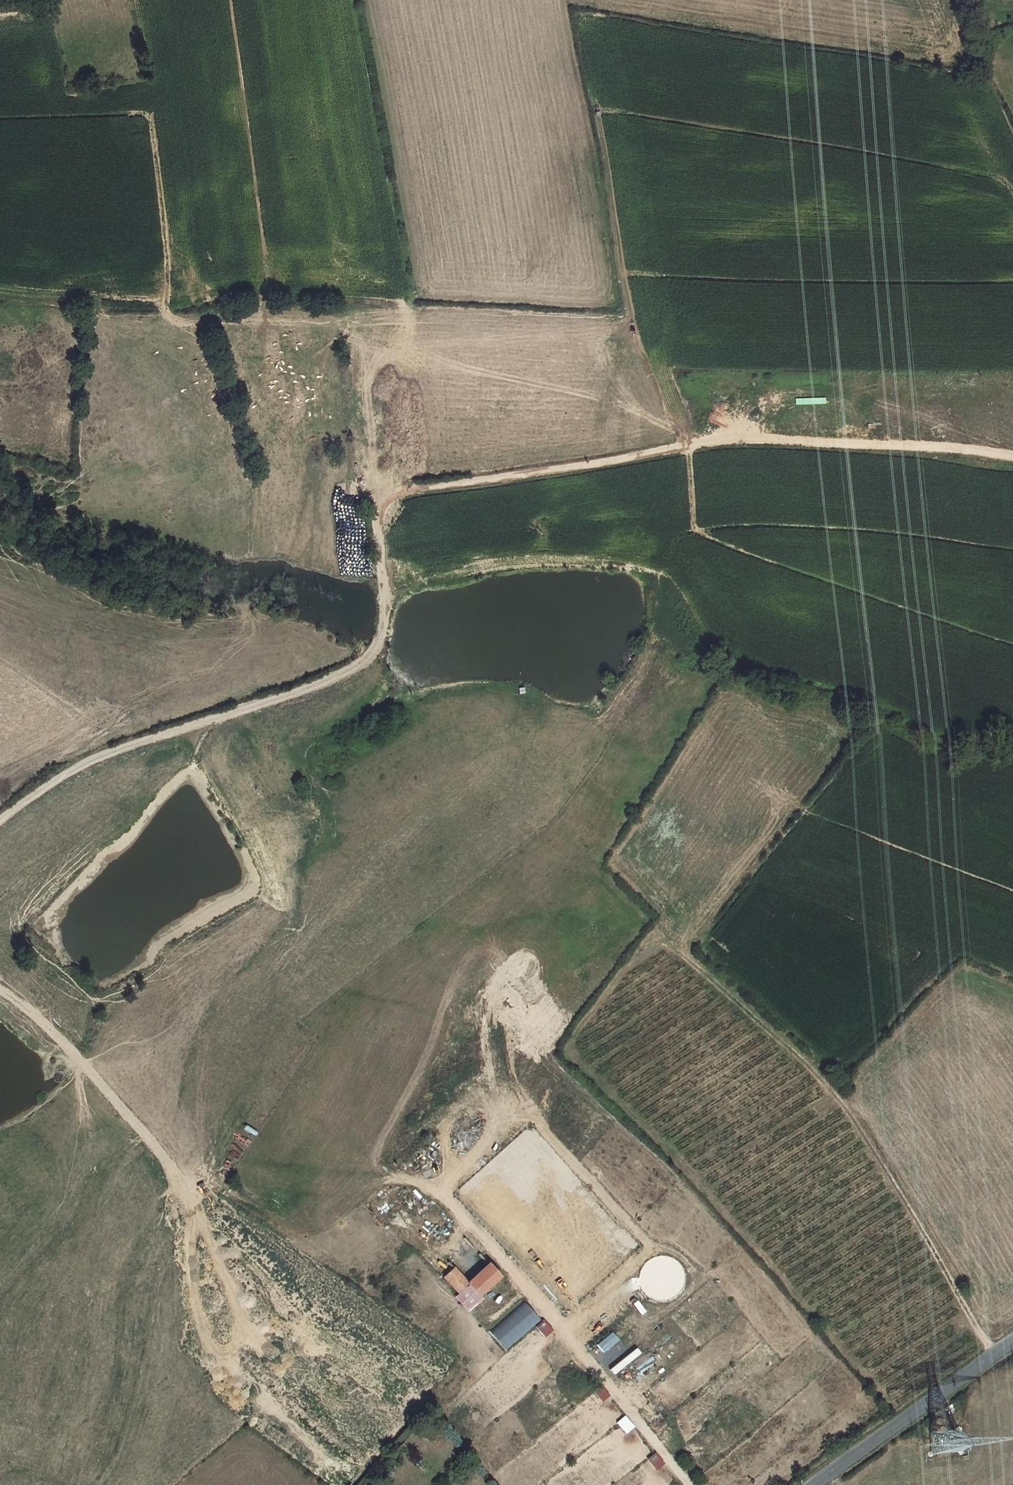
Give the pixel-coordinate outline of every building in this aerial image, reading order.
[(454,1270),(444,1256),(417,1274),(427,1288),(454,1270)] [(489,1332),(506,1350),(541,1318),(523,1299),(489,1332)] [(1010,1387),(1006,1381),(1001,1384),(1005,1391),(1010,1387)] [(627,1415),(618,1421),(626,1433),(635,1428),(627,1415)]
